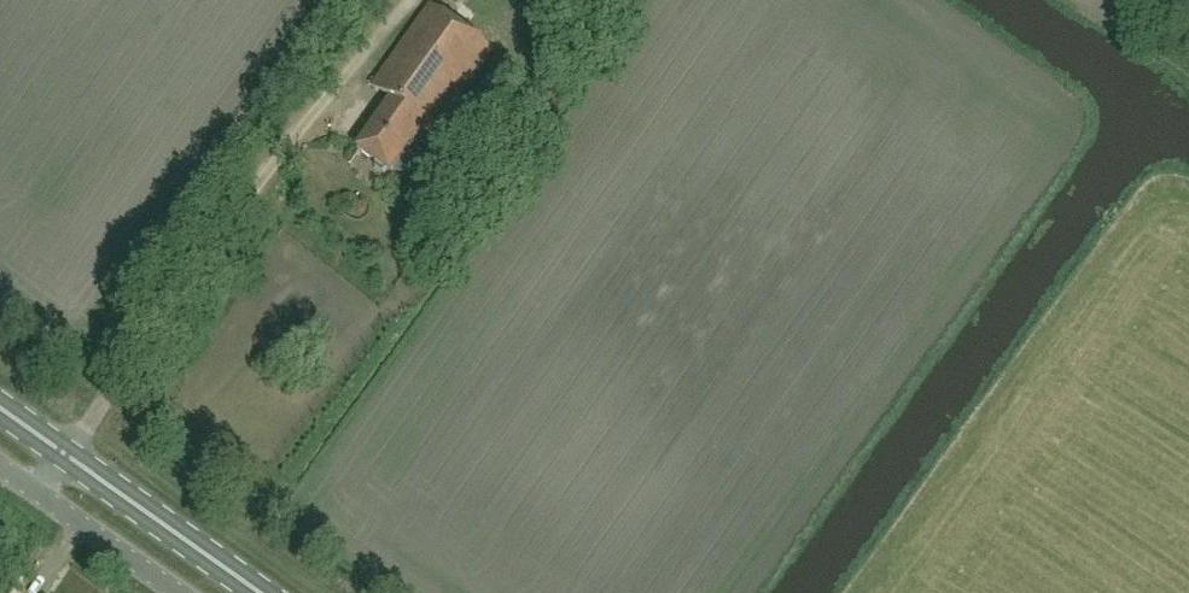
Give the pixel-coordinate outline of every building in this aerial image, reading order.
[(404,178),(411,177),(419,166),(418,159),(407,151),(426,125),(435,132),(493,51),(430,7),(372,87),(392,101),(358,149),(376,162),(375,167),(383,173),(388,170),(391,173),(393,170),(404,178)]
